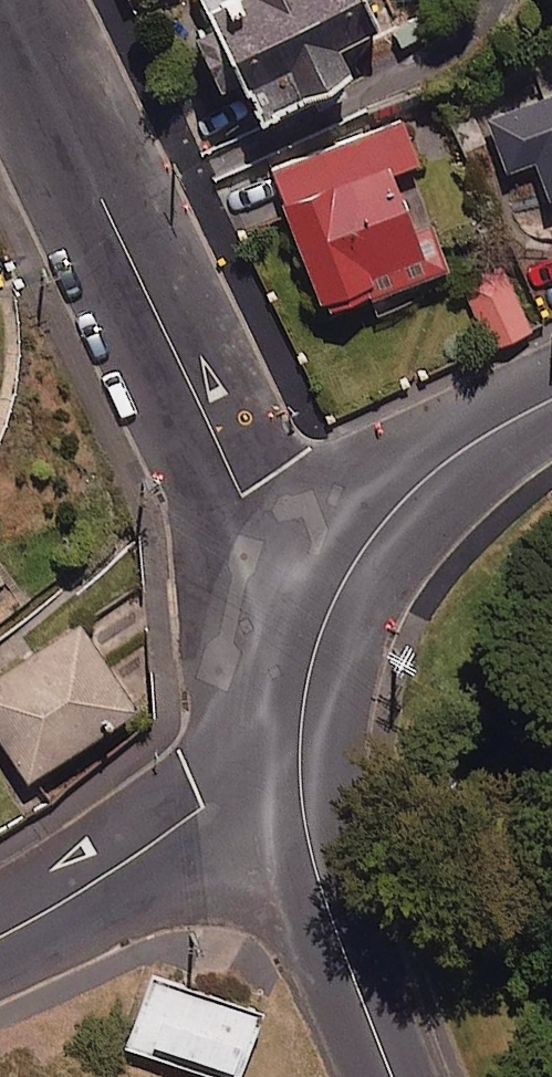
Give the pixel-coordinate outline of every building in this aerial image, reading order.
[(357,0),(199,0),(254,122),(346,81),(333,51),(372,33),(357,0)] [(490,121),(507,171),(535,161),(551,206),(551,205),(551,99),(490,121)] [(418,164),(401,121),(268,172),(324,319),(447,272),(430,228),(411,235),(389,175),(418,164)] [(527,335),(512,283),(472,295),(487,346),(527,335)] [(86,616),(0,674),(0,727),(32,775),(143,700),(86,616)] [(154,969),(129,1043),(232,1076),(247,1076),(270,1007),(154,969)]
